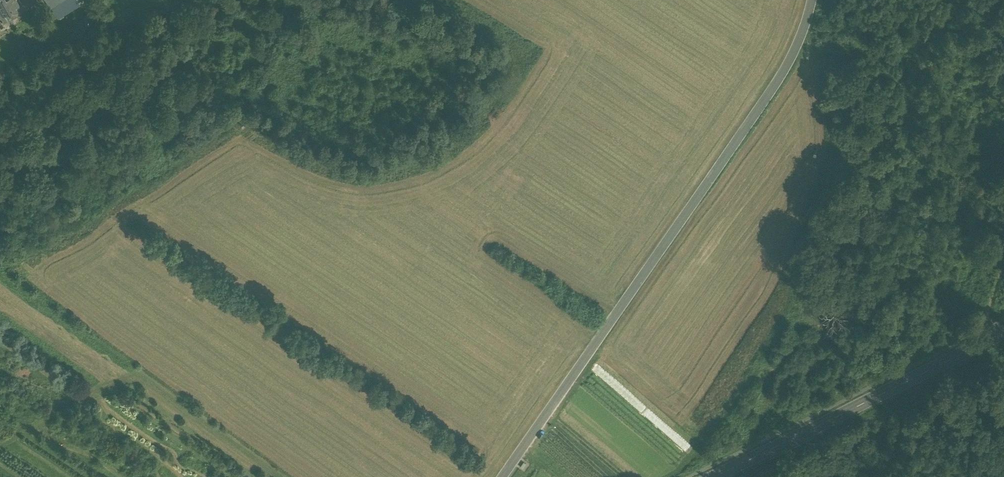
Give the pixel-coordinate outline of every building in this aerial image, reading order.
[(5,0),(0,3),(0,16),(2,15),(9,11),(10,14),(13,14),(16,13),(17,10),(14,6),(17,4),(15,0),(5,0)] [(52,8),(59,19),(80,5),(76,0),(64,0),(61,1),(52,8)]
